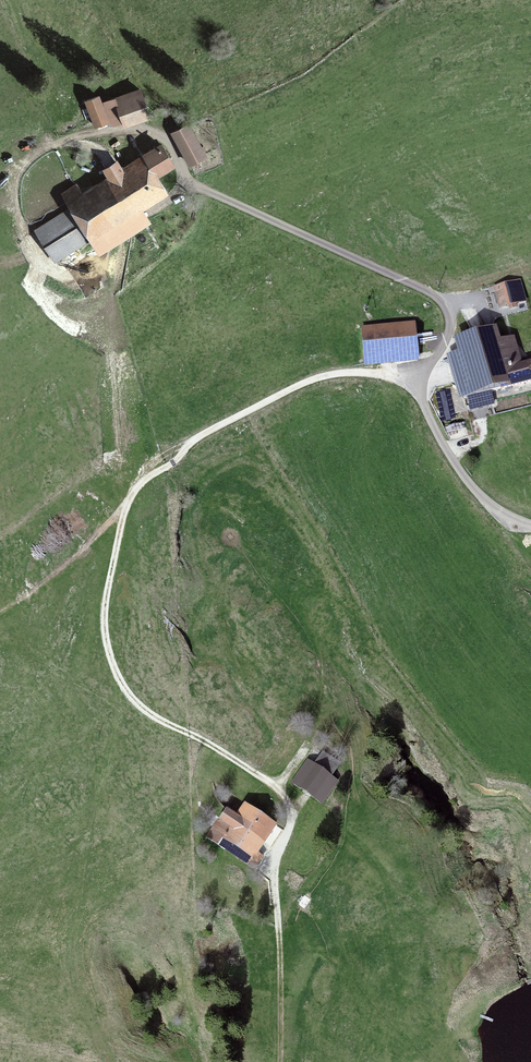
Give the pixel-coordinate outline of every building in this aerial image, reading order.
[(115,98),(115,99),(118,107),(116,108),(122,124),(124,129),(151,119),(140,89),(115,98)] [(109,124),(100,97),(85,102),(94,129),(109,124)] [(115,127),(122,124),(116,108),(118,107),(115,99),(103,103),(111,125),(115,127)] [(190,125),(171,134),(189,168),(208,158),(190,125)] [(161,144),(145,154),(160,178),(176,168),(161,144)] [(102,171),(107,179),(91,188),(136,210),(147,228),(153,224),(145,212),(171,197),(160,178),(145,154),(122,167),(118,161),(102,171)] [(99,258),(147,228),(136,210),(91,188),(82,194),(77,184),(60,195),(68,209),(34,230),(55,263),(89,243),(99,258)] [(518,287),(495,293),(500,308),(512,305),(511,303),(522,300),(518,287)] [(362,329),(365,364),(418,359),(415,324),(362,329)] [(517,367),(522,366),(521,361),(515,363),(509,340),(497,343),(493,329),(458,340),(462,353),(450,356),(462,399),(469,397),(472,410),(494,404),(490,392),(500,389),(496,372),(517,367)] [(530,381),(530,367),(530,363),(522,366),(517,367),(496,372),(500,389),(530,381)] [(295,781),(324,800),(337,780),(331,776),(340,764),(322,752),(314,764),(309,760),(295,781)] [(257,852),(275,824),(245,804),(237,817),(226,810),(220,820),(214,816),(209,823),(214,827),(207,837),(255,868),(263,856),(257,852)]
